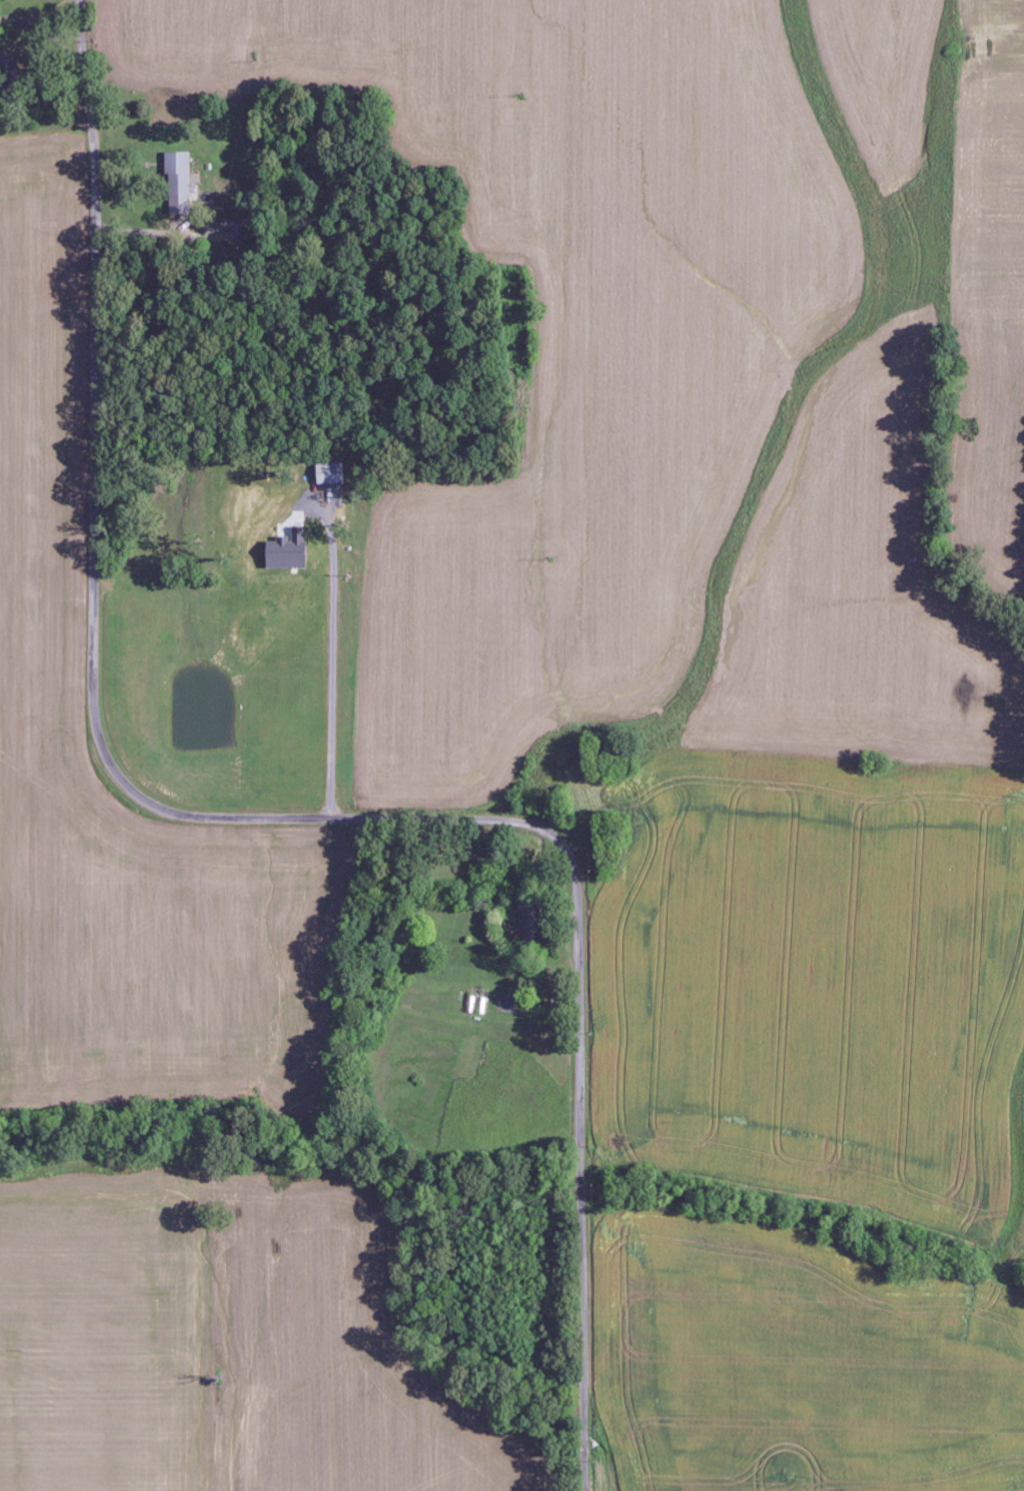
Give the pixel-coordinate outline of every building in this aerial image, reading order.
[(17,74),(19,57),(0,54),(0,71),(17,74)] [(167,154),(167,175),(171,175),(171,215),(192,215),(191,186),(200,186),(200,175),(192,175),(192,153),(167,154)] [(346,484),(345,464),(319,465),(320,485),(346,484)] [(308,570),(309,528),(294,528),(294,538),(279,538),(279,543),(269,543),(269,569),(308,570)] [(521,902),(522,943),(543,942),(542,901),(521,902)]
